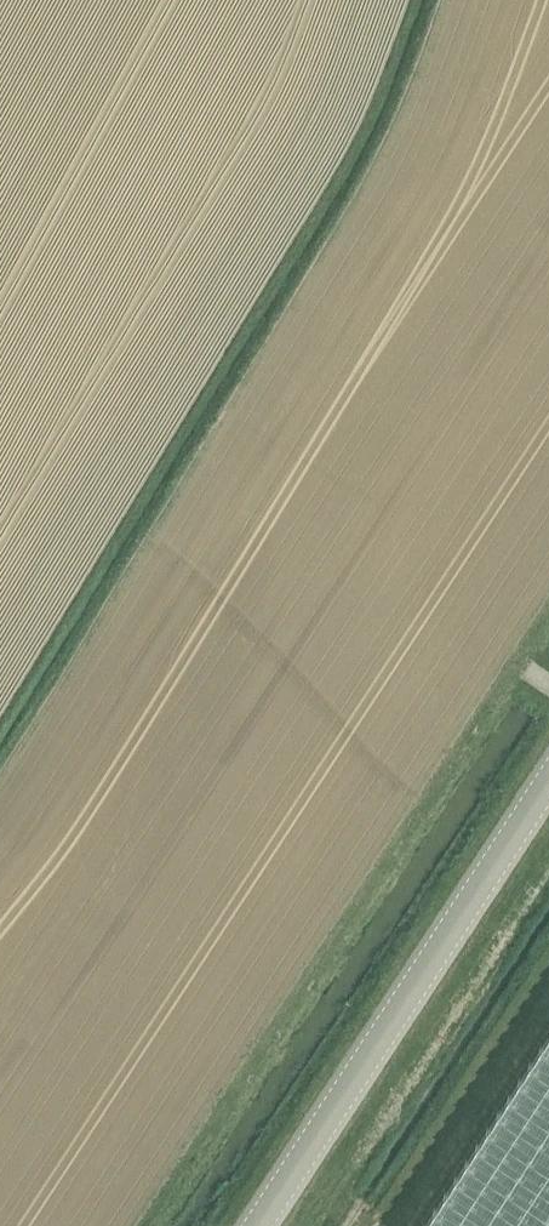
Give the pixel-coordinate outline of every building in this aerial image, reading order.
[(425,1225),(548,1225),(548,1036),(425,1225)]
